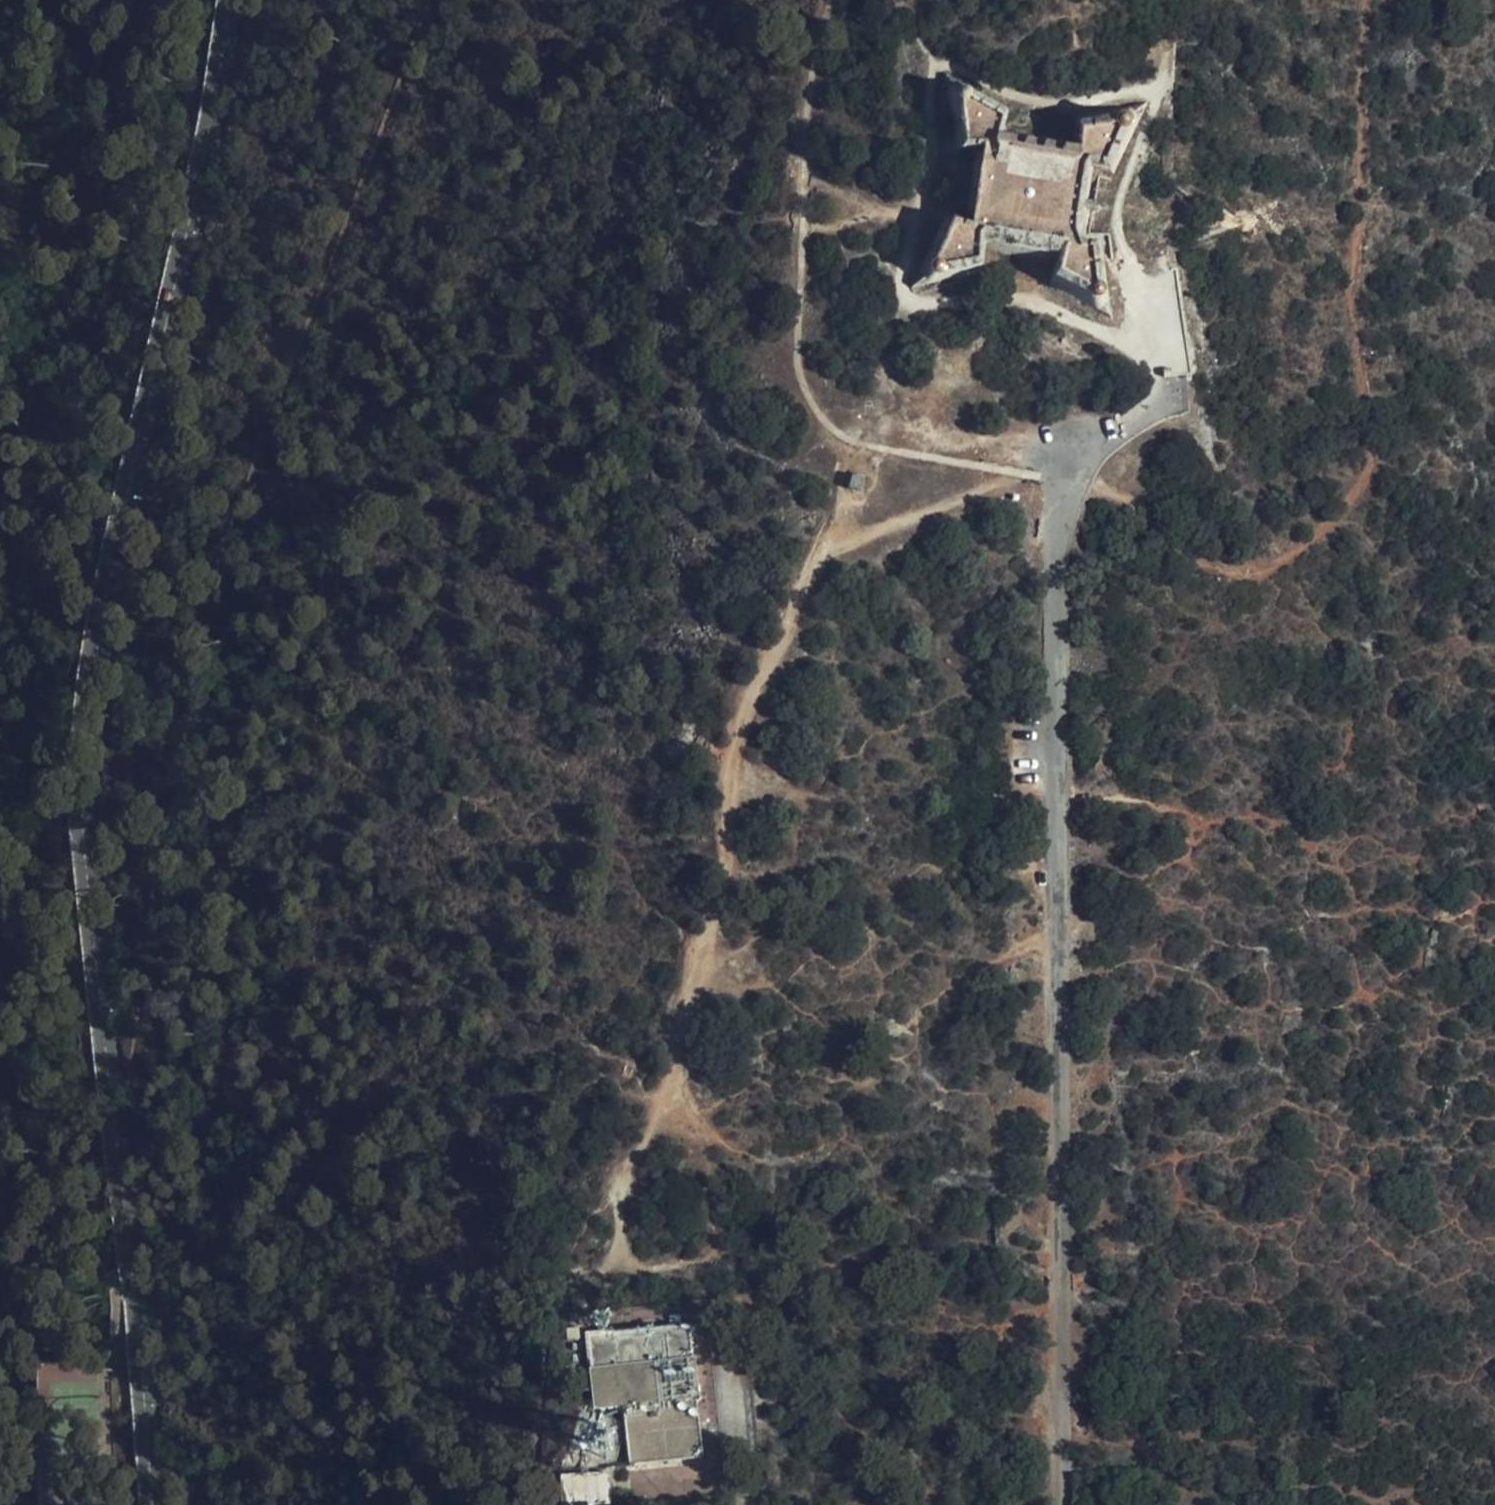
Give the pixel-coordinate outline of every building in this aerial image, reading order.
[(1078,244),(1091,170),(1112,172),(1138,112),(1079,127),(1076,146),(1000,134),(1003,113),(951,85),(958,146),(978,149),(967,227),(945,224),(921,281),(979,274),(983,253),(1058,263),(1054,284),(1105,310),(1097,248),(1078,244)] [(1164,368),(1164,375),(1173,375),(1172,367),(1164,368)] [(586,1330),(588,1348),(689,1339),(687,1321),(586,1330)] [(689,1339),(588,1348),(594,1405),(617,1403),(622,1462),(696,1456),(691,1395),(694,1396),(689,1339)] [(613,1503),(613,1471),(565,1473),(566,1503),(613,1503)]
